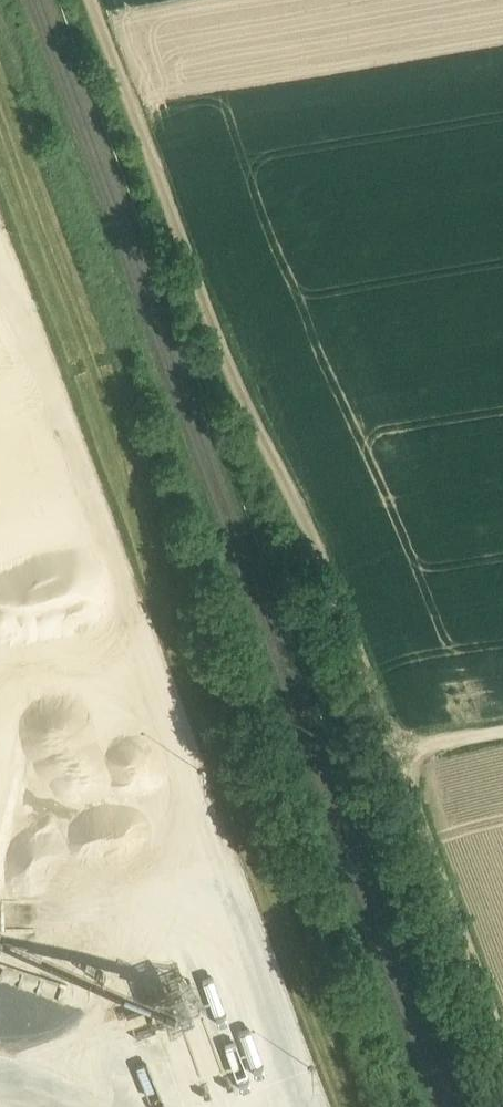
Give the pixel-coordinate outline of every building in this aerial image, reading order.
[(199,975),(208,1004),(219,1001),(210,971),(199,975)]
